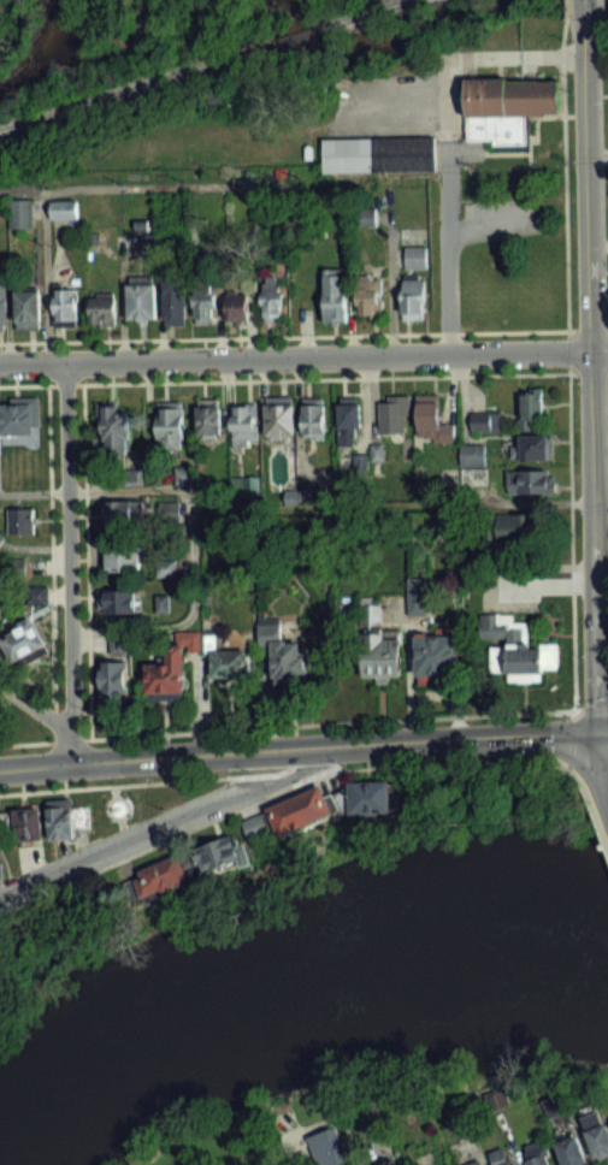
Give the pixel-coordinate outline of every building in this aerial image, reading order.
[(523,113),(523,142),(490,143),(490,137),(462,137),(462,79),(555,78),(555,113),(523,113)] [(320,171),(319,137),(431,135),(432,168),(320,171)] [(11,227),(32,227),(32,199),(11,199),(11,227)] [(52,200),(52,218),(78,218),(78,200),(52,200)] [(427,267),(427,246),(406,246),(406,267),(427,267)] [(348,273),(325,273),(325,324),(348,324),(348,273)] [(129,320),(156,320),(156,276),(129,276),(129,320)] [(402,320),(426,320),(426,276),(402,276),(402,320)] [(358,277),(358,318),(383,318),(383,277),(358,277)] [(263,322),(284,321),(282,281),(261,282),(263,322)] [(77,289),(53,289),(53,327),(77,327),(77,289)] [(215,289),(195,289),(195,323),(215,323),(215,289)] [(187,324),(187,290),(164,290),(164,324),(187,324)] [(16,330),(40,330),(40,292),(16,292),(16,330)] [(116,325),(116,292),(90,292),(90,325),(116,325)] [(247,294),(226,294),(226,322),(247,322),(247,294)] [(520,419),(543,419),(543,389),(520,389),(520,419)] [(417,395),(417,441),(454,441),(454,423),(440,423),(440,395),(417,395)] [(409,397),(379,397),(379,434),(409,434),(409,397)] [(39,433),(39,398),(0,398),(0,433),(39,433)] [(221,399),(198,399),(198,437),(221,437),(221,399)] [(325,399),(299,400),(299,402),(264,402),(264,438),(325,437),(325,399)] [(360,430),(360,400),(336,400),(336,430),(360,430)] [(157,401),(157,447),(184,447),(184,401),(157,401)] [(230,405),(230,448),(256,448),(256,405),(230,405)] [(129,454),(129,413),(118,413),(118,406),(102,406),(102,454),(129,454)] [(470,412),(470,431),(501,431),(501,412),(470,412)] [(553,434),(519,434),(519,459),(553,459),(553,434)] [(194,483),(194,468),(176,468),(176,483),(194,483)] [(554,492),(554,470),(509,470),(509,492),(554,492)] [(104,524),(143,524),(143,499),(104,499),(104,524)] [(8,534),(34,534),(34,508),(8,508),(8,534)] [(538,541),(538,513),(489,513),(489,541),(538,541)] [(105,546),(105,573),(140,573),(140,546),(105,546)] [(134,612),(134,589),(102,589),(102,612),(134,612)] [(506,682),(542,680),(541,651),(529,651),(528,625),(510,626),(509,614),(482,616),(483,643),(504,642),(506,682)] [(16,667),(49,649),(32,619),(0,636),(0,637),(16,667)] [(185,694),(184,654),(210,653),(210,679),(247,679),(247,651),(217,651),(217,632),(167,632),(167,663),(146,663),(146,695),(185,694)] [(401,678),(401,635),(365,635),(365,678),(401,678)] [(415,676),(457,676),(457,636),(415,636),(415,676)] [(270,686),(305,686),(305,644),(270,644),(270,686)] [(100,661),(100,696),(126,696),(126,661),(100,661)] [(244,818),(244,824),(253,848),(258,848),(339,815),(346,814),(388,812),(397,809),(396,791),(392,780),(348,782),(348,790),(336,795),(325,787),(244,818)] [(42,808),(14,810),(16,843),(44,841),(42,808)] [(48,840),(73,840),(73,808),(48,808),(48,840)] [(240,836),(195,848),(202,875),(247,863),(240,836)] [(184,857),(133,873),(142,900),(192,885),(184,857)] [(601,1110),(579,1119),(597,1162),(607,1158),(607,1127),(601,1110)] [(317,1164),(336,1164),(350,1159),(335,1125),(305,1138),(317,1164)] [(563,1164),(589,1164),(578,1135),(555,1144),(563,1164)] [(521,1149),(527,1164),(551,1164),(542,1141),(521,1149)] [(507,1146),(487,1155),(492,1164),(515,1164),(507,1146)]
